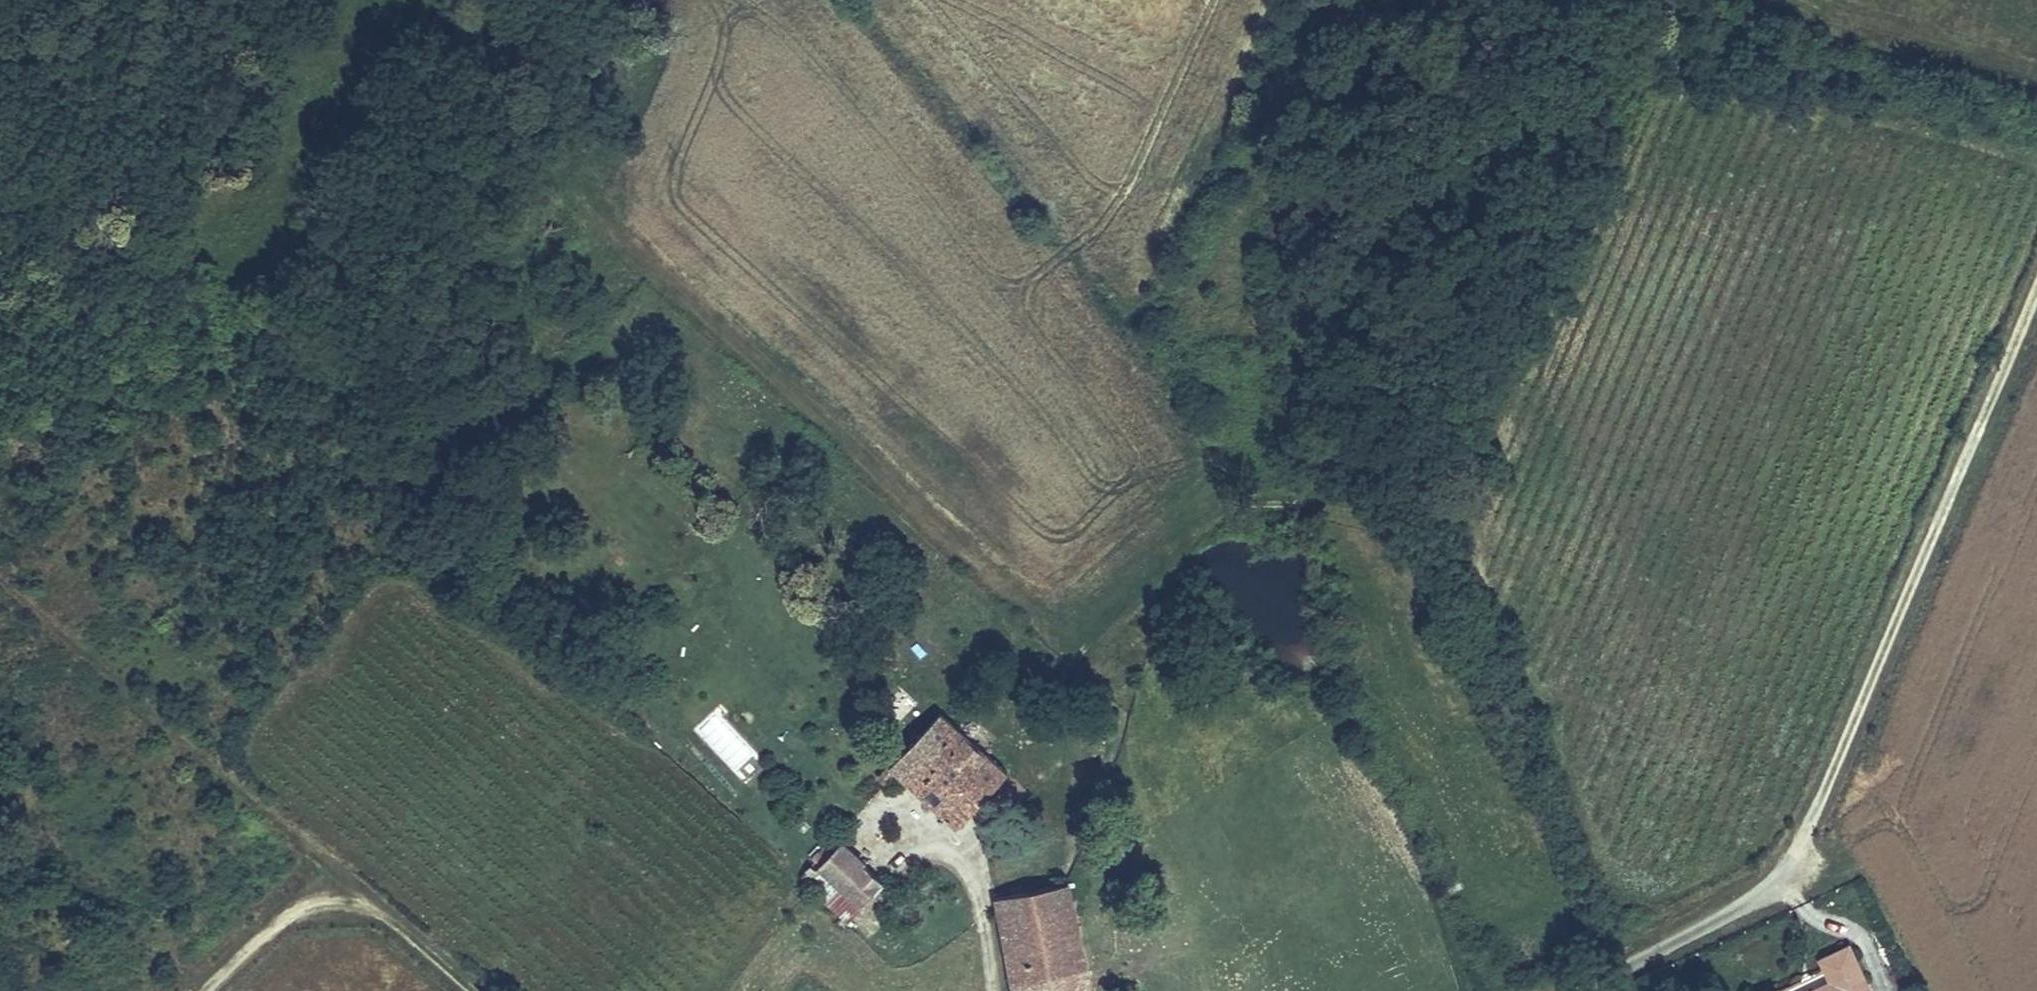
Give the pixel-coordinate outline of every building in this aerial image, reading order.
[(1010,774),(942,708),(879,777),(890,787),(901,776),(959,829),(1010,774)] [(734,769),(752,751),(714,713),(695,731),(734,769)] [(819,863),(867,905),(887,883),(840,840),(829,852),(819,863)] [(799,871),(851,921),(867,905),(819,863),(829,852),(820,848),(799,871)] [(1015,990),(1092,990),(1071,882),(996,898),(1015,990)] [(1857,940),(1828,954),(1838,976),(1807,990),(1881,990),(1857,940)]
